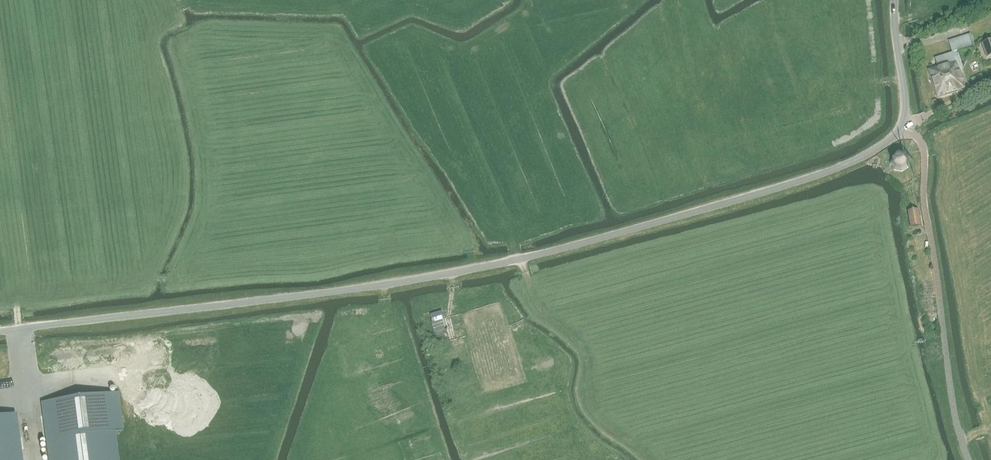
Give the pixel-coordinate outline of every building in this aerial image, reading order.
[(970,34),(956,38),(960,50),(974,45),(970,34)] [(986,58),(990,56),(990,40),(981,44),(986,58)] [(928,70),(937,98),(966,90),(960,69),(957,69),(952,53),(935,59),(938,67),(928,70)] [(891,162),(894,168),(895,170),(902,171),(906,167),(907,160),(903,155),(898,154),(893,156),(891,162)] [(908,211),(910,228),(920,226),(918,209),(908,211)] [(919,254),(917,236),(908,237),(911,255),(919,254)] [(43,403),(51,459),(118,459),(114,431),(122,430),(118,394),(43,403)] [(0,417),(0,459),(20,459),(20,453),(19,450),(15,415),(0,417)]
